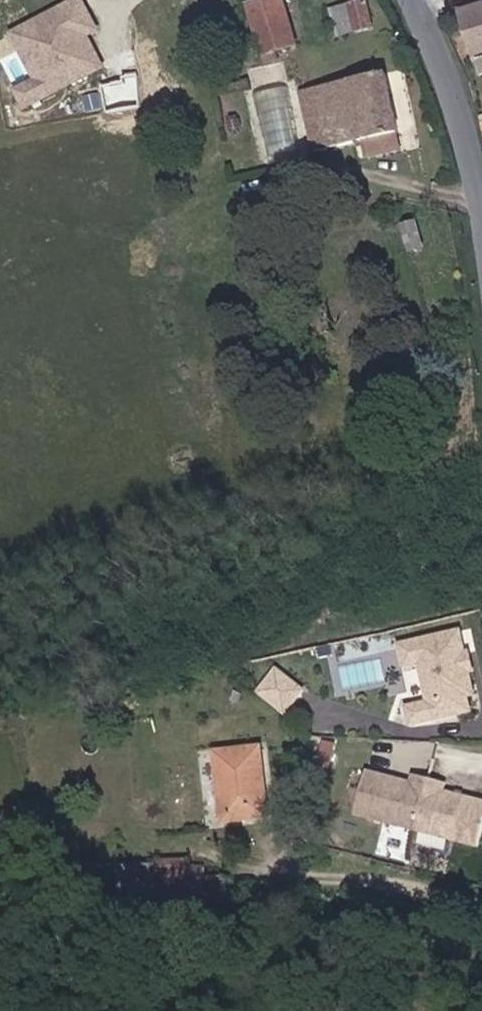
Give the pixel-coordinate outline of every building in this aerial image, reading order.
[(14,88),(24,108),(109,68),(94,36),(103,32),(88,0),(74,0),(11,30),(34,79),(14,88)] [(289,28),(283,0),(270,0),(234,7),(245,65),(264,61),(261,53),(266,51),(262,35),(289,28)] [(343,26),(366,22),(360,0),(338,5),(343,26)] [(481,52),(481,4),(461,11),(475,54),(481,52)] [(326,30),(343,26),(338,5),(320,9),(326,30)] [(266,51),(292,46),(289,28),(262,35),(266,51)] [(389,131),(391,130),(379,76),(289,96),(301,149),(356,138),(389,131)] [(272,155),(284,153),(268,88),(253,91),(272,155)] [(223,166),(272,155),(253,91),(209,102),(223,166)] [(360,157),(393,150),(389,131),(356,138),(360,157)] [(470,657),(474,652),(470,631),(408,643),(413,665),(429,662),(436,701),(414,705),(418,723),(479,711),(476,696),(481,695),(481,690),(478,672),(473,670),(470,657)] [(382,656),(340,664),(346,691),(387,682),(382,656)] [(300,693),(276,674),(266,687),(290,706),(300,693)] [(204,826),(252,817),(237,739),(187,749),(204,826)] [(376,781),(365,823),(481,853),(481,809),(454,801),(456,793),(424,784),(422,793),(376,781)] [(227,895),(228,874),(207,873),(207,863),(119,857),(117,888),(227,895)]
